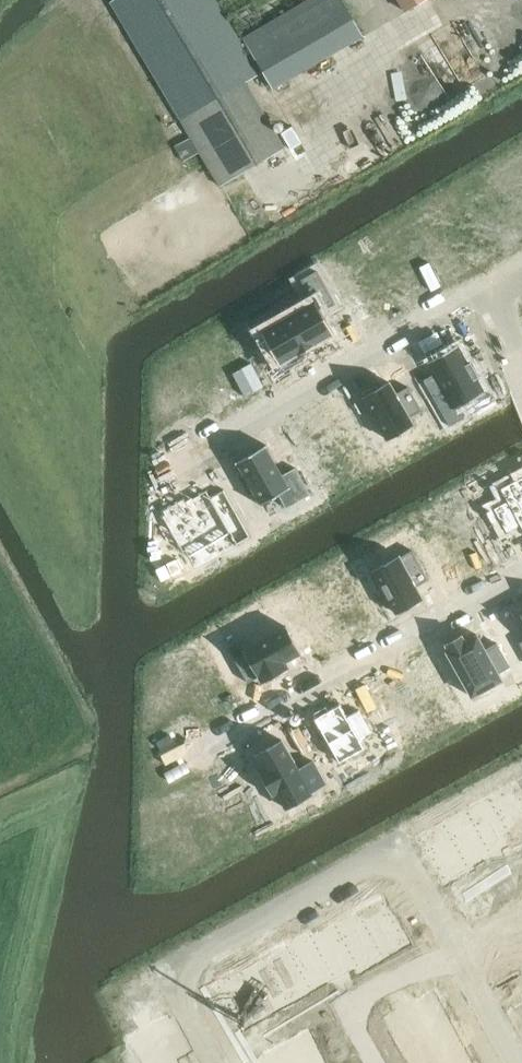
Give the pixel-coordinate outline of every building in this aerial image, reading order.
[(182,121),(221,186),(285,148),(245,83),(259,74),(244,49),(248,47),(272,88),(363,36),(343,0),(310,0),(283,15),(244,39),(246,42),(242,45),(215,0),(114,0),(111,2),(182,121)] [(405,11),(422,0),(398,0),(405,11)] [(381,237),(323,270),(356,329),(403,302),(398,291),(409,285),(381,237)] [(312,302),(261,332),(279,363),(296,353),(297,354),(314,344),(314,343),(331,333),(319,312),(334,304),(315,270),(299,280),(312,302)] [(434,374),(423,380),(449,426),(464,417),(457,406),(484,391),(477,378),(479,377),(470,361),(468,362),(458,345),(428,362),(434,374)] [(374,386),(361,393),(363,397),(361,398),(385,439),(387,439),(412,424),(409,418),(435,402),(428,390),(414,399),(407,387),(395,394),(388,382),(376,389),(374,386)] [(314,411),(287,426),(322,489),(361,468),(332,415),(320,422),(314,411)] [(266,445),(235,463),(236,464),(237,463),(244,474),(238,477),(248,495),(253,492),(260,503),(258,504),(259,505),(277,495),(285,508),(310,495),(295,468),(281,476),(265,447),(266,446),(266,445)] [(492,508),(506,533),(519,526),(521,531),(521,476),(498,489),(505,501),(492,508)] [(163,514),(160,516),(182,554),(184,552),(187,558),(229,534),(235,546),(251,537),(223,489),(210,497),(206,489),(186,501),(184,497),(161,510),(163,514)] [(455,507),(416,528),(447,585),(474,570),(471,564),(483,557),(455,507)] [(373,573),(369,576),(378,591),(382,589),(389,602),(395,613),(397,612),(399,615),(413,608),(411,604),(422,599),(416,587),(428,580),(412,551),(399,557),(399,556),(388,562),(374,570),(372,571),(373,572),(373,573)] [(329,577),(287,602),(318,658),(349,641),(344,633),(356,626),(329,577)] [(240,642),(228,649),(232,656),(247,683),(259,677),(262,682),(288,668),(285,662),(301,653),(286,627),(271,635),(244,650),(240,642)] [(462,635),(445,645),(448,650),(446,652),(471,697),(490,687),(502,681),(498,674),(510,667),(496,643),(485,650),(477,635),(465,641),(462,635)] [(210,639),(157,667),(179,705),(191,699),(193,705),(233,684),(210,639)] [(413,671),(381,688),(414,748),(456,724),(429,674),(418,679),(413,671)] [(326,706),(312,713),(314,717),(312,718),(338,764),(365,749),(360,740),(372,733),(359,709),(346,715),(339,703),(328,709),(326,706)] [(282,740),(255,755),(263,769),(259,772),(273,796),(277,794),(285,809),(312,794),(311,792),(325,784),(324,783),(314,764),(313,762),(298,770),(282,740)] [(321,760),(314,764),(324,783),(331,779),(321,760)] [(486,807),(506,842),(521,833),(521,816),(509,794),(486,807)] [(486,807),(464,819),(484,854),(506,842),(486,807)] [(464,819),(444,830),(464,866),(484,854),(464,819)] [(444,830),(420,844),(440,879),(464,866),(444,830)] [(511,882),(503,886),(514,906),(521,901),(511,882)] [(503,886),(496,891),(506,910),(514,906),(503,886)] [(385,900),(362,913),(382,949),(405,936),(385,900)] [(467,906),(459,911),(470,930),(477,925),(467,906)] [(362,913),(341,925),(361,960),(382,949),(362,913)] [(341,925),(320,936),(339,972),(361,960),(341,925)] [(316,931),(294,943),(314,979),(335,968),(338,973),(339,972),(320,936),(316,931)] [(516,938),(508,943),(514,952),(521,948),(516,938)] [(294,943),(272,956),(292,992),(314,979),(294,943)] [(508,943),(501,947),(506,956),(514,952),(508,943)] [(501,947),(494,950),(500,960),(506,956),(501,947)] [(514,952),(519,962),(521,961),(521,949),(521,948),(514,952)] [(494,950),(487,955),(492,964),(500,960),(494,950)] [(514,952),(506,956),(512,966),(519,962),(514,952)] [(487,955),(478,959),(484,969),(492,964),(487,955)] [(272,956),(251,967),(271,1003),(292,992),(272,956)] [(506,956),(500,960),(505,970),(512,966),(506,956)] [(500,960),(492,964),(498,974),(505,970),(500,960)] [(492,964),(484,969),(490,979),(498,974),(492,964)] [(251,967),(228,980),(248,1016),(271,1003),(251,967)] [(410,971),(399,978),(404,987),(415,981),(410,971)] [(399,978),(387,984),(393,994),(404,987),(399,978)] [(431,990),(394,1010),(407,1034),(444,1013),(431,990)] [(336,993),(325,999),(330,1009),(342,1003),(336,993)] [(367,996),(355,1002),(360,1012),(372,1006),(367,996)] [(506,1008),(520,1033),(521,1031),(521,998),(506,1008)] [(325,999),(314,1006),(319,1015),(330,1009),(325,999)] [(444,1013),(407,1034),(418,1055),(455,1035),(444,1013)] [(294,1018),(282,1024),(288,1033),(299,1027),(294,1018)] [(144,1041),(156,1062),(163,1062),(199,1044),(186,1019),(144,1041)] [(348,1023),(339,1028),(345,1039),(355,1034),(348,1023)] [(282,1024),(271,1030),(276,1040),(288,1033),(282,1024)] [(276,1045),(286,1062),(302,1062),(325,1050),(311,1026),(276,1045)] [(355,1034),(345,1039),(351,1051),(361,1045),(355,1034)] [(418,1055),(423,1062),(455,1062),(467,1056),(455,1035),(418,1055)] [(375,1036),(366,1041),(372,1053),(382,1047),(375,1036)] [(372,1053),(378,1062),(380,1062),(388,1059),(382,1047),(372,1053)] [(302,1062),(332,1062),(325,1050),(302,1062)]
